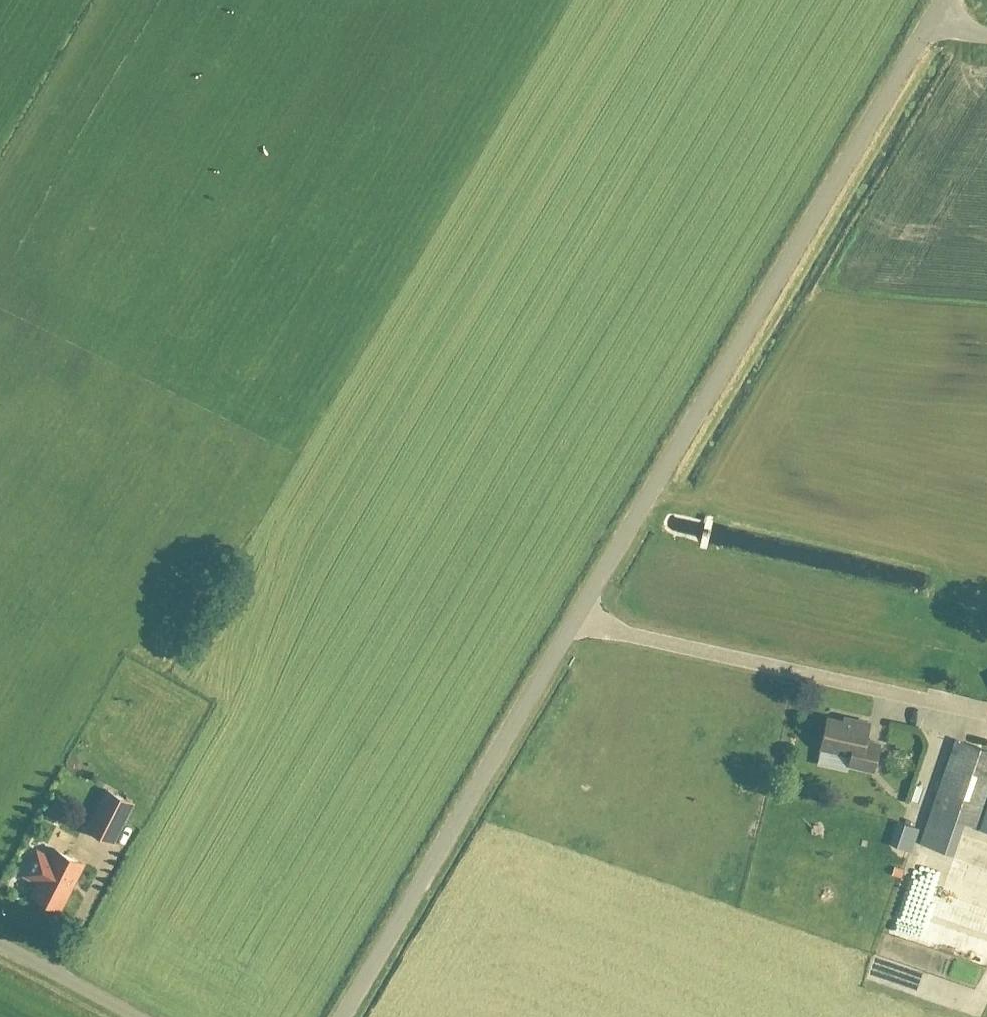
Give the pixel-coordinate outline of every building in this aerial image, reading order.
[(853,724),(827,719),(820,749),(850,756),(848,766),(873,772),(879,745),(865,741),(869,724),(854,721),(853,724)] [(979,829),(986,805),(986,752),(955,741),(931,812),(979,829)] [(112,843),(132,804),(107,791),(87,831),(112,843)] [(37,853),(24,878),(37,884),(30,897),(58,912),(81,867),(52,853),(49,859),(37,853)]
